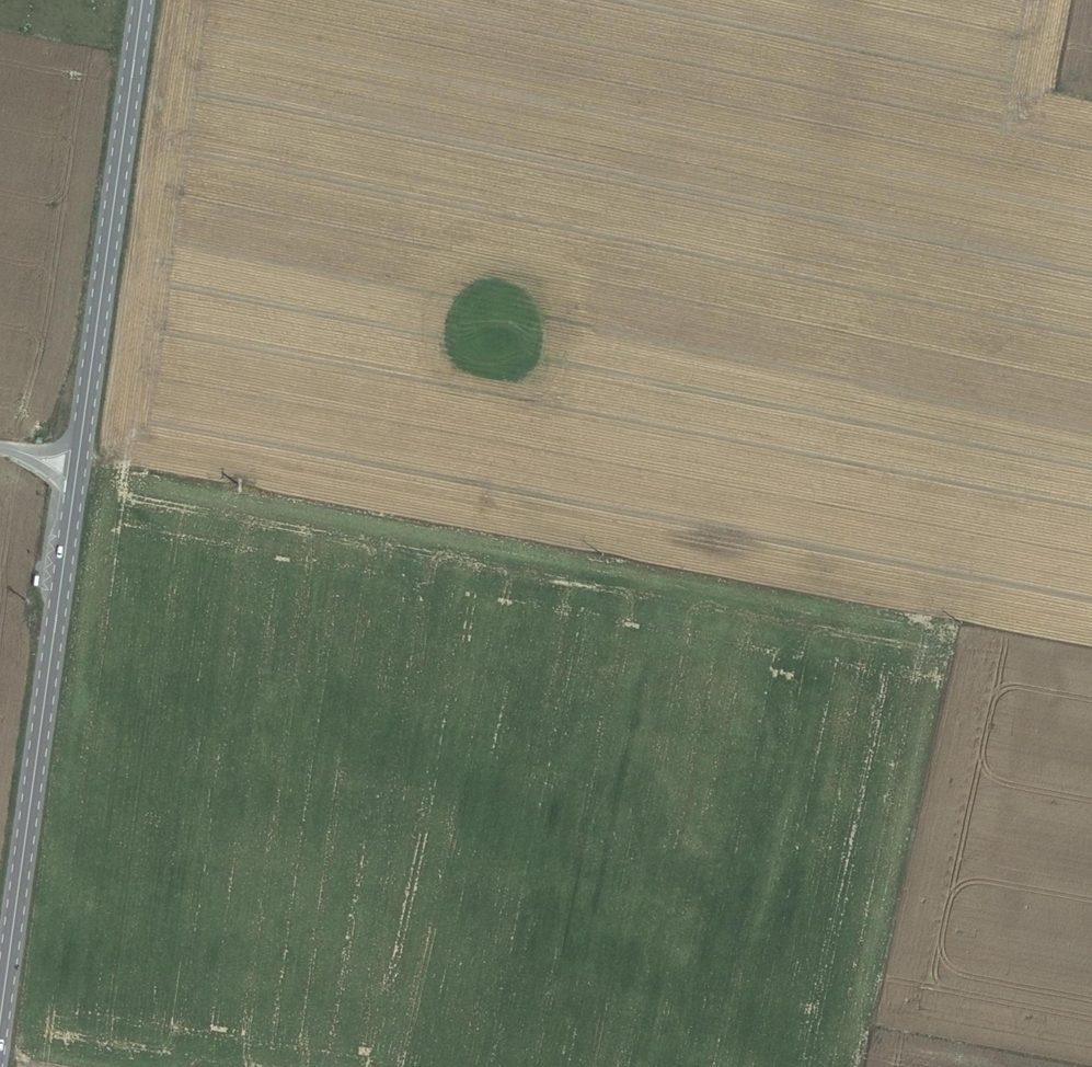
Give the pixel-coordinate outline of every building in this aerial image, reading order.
[(53,433),(44,438),(47,444),(55,439),(53,433)]
